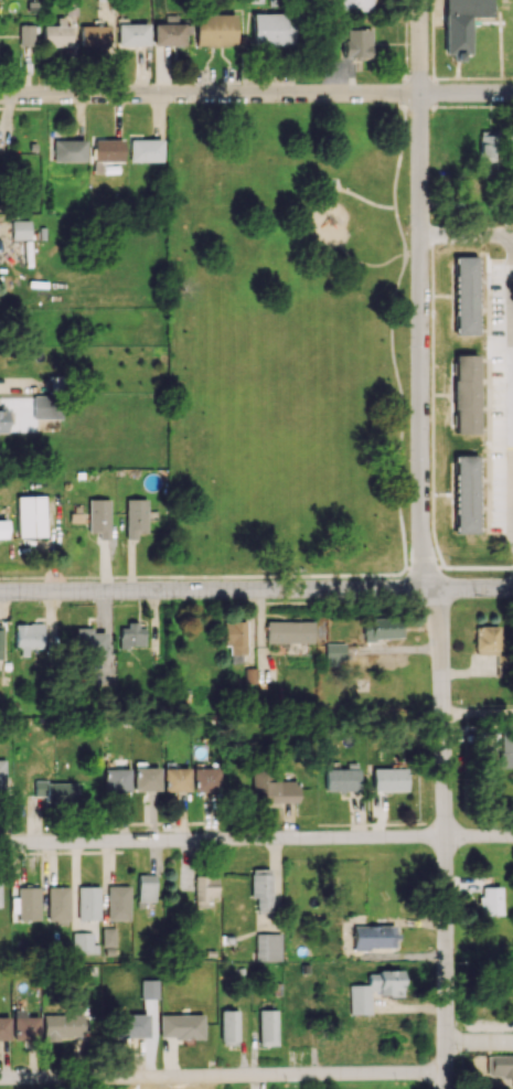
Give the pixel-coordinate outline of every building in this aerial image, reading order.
[(339,10),(371,11),(371,0),(339,0),(339,10)] [(453,54),(453,57),(471,57),(471,16),(493,16),(493,0),(445,0),(445,54),(453,54)] [(236,14),(196,15),(197,46),(237,46),(236,14)] [(253,45),(293,45),(294,15),(254,14),(253,45)] [(177,15),(165,15),(165,23),(153,23),(154,46),(184,45),(184,34),(190,34),(190,24),(177,24),(177,15)] [(44,46),(71,46),(71,25),(64,25),(64,17),(56,17),(56,25),(44,25),(44,46)] [(117,45),(148,45),(148,24),(118,23),(117,45)] [(34,24),(19,24),(19,46),(34,46),(34,24)] [(107,25),(80,26),(81,46),(108,46),(107,25)] [(370,58),(370,29),(343,29),(343,57),(370,58)] [(498,161),(497,130),(479,131),(480,161),(498,161)] [(86,139),(53,140),(53,162),(86,161),(86,139)] [(129,161),(162,162),(163,140),(130,139),(129,161)] [(30,239),(30,220),(12,220),(12,239),(30,239)] [(477,257),(454,257),(455,334),(478,334),(477,257)] [(478,434),(479,355),(455,354),(454,433),(478,434)] [(32,418),(61,418),(61,396),(33,395),(32,418)] [(456,533),(478,533),(476,455),(454,456),(456,533)] [(16,496),(17,537),(45,537),(44,495),(16,496)] [(109,499),(88,499),(88,532),(98,532),(98,539),(109,539),(109,499)] [(125,539),(138,539),(137,533),(147,533),(146,499),(125,499),(125,539)] [(401,638),(401,617),(371,618),(371,629),(363,629),(363,639),(401,638)] [(313,621),(266,620),(266,642),(312,643),(313,621)] [(246,653),(246,621),(223,621),(224,646),(229,646),(229,654),(246,653)] [(28,648),(43,648),(42,623),(16,624),(16,655),(28,655),(28,648)] [(144,625),(119,626),(119,646),(144,646),(144,625)] [(498,654),(499,627),(475,626),(475,654),(498,654)] [(73,628),(74,655),(83,654),(83,663),(105,662),(104,632),(92,633),(92,627),(73,628)] [(345,643),(325,644),(326,663),(345,663),(345,643)] [(500,724),(501,768),(512,768),(512,723),(500,724)] [(133,791),(159,791),(159,767),(133,767),(133,791)] [(193,793),(221,792),(220,767),(192,768),(193,793)] [(129,768),(103,769),(103,792),(129,792),(129,768)] [(189,768),(163,768),(163,791),(189,791),(189,768)] [(298,802),(297,780),(278,780),(278,768),(253,768),(253,803),(298,802)] [(330,790),(358,790),(357,768),(330,768),(330,790)] [(406,768),(373,768),(373,791),(407,790),(406,768)] [(35,796),(45,796),(45,804),(77,803),(77,782),(34,782),(35,796)] [(252,898),(257,898),(257,911),(272,911),(271,868),(252,869),(252,898)] [(155,875),(138,874),(138,901),(155,901),(155,875)] [(217,874),(194,874),(195,908),(211,907),(211,897),(217,897),(217,874)] [(129,920),(130,886),(108,885),(107,920),(129,920)] [(18,920),(40,920),(40,887),(17,887),(18,920)] [(47,923),(69,923),(69,887),(47,887),(47,923)] [(99,887),(78,887),(78,920),(99,920),(99,887)] [(501,915),(502,887),(480,887),(480,905),(483,906),(483,914),(501,915)] [(353,926),(353,949),(396,948),(396,925),(353,926)] [(114,928),(102,928),(102,946),(115,946),(114,928)] [(72,932),(72,953),(98,953),(98,944),(92,944),(92,932),(72,932)] [(256,961),(281,960),(280,933),(255,934),(256,961)] [(349,1014),(370,1014),(370,994),(402,994),(401,970),(368,971),(368,984),(349,984),(349,1014)] [(141,999),(158,998),(158,979),(141,979),(141,999)] [(38,1016),(23,1016),(23,1009),(13,1010),(14,1040),(39,1040),(38,1016)] [(239,1010),(221,1010),(221,1045),(238,1045),(239,1010)] [(259,1045),(276,1045),(277,1010),(259,1010),(259,1045)] [(114,1038),(148,1037),(147,1014),(114,1014),(114,1038)] [(160,1014),(159,1038),(202,1038),(203,1015),(160,1014)] [(9,1017),(0,1017),(0,1040),(9,1040),(9,1017)] [(490,1055),(491,1077),(512,1076),(512,1054),(490,1055)]
